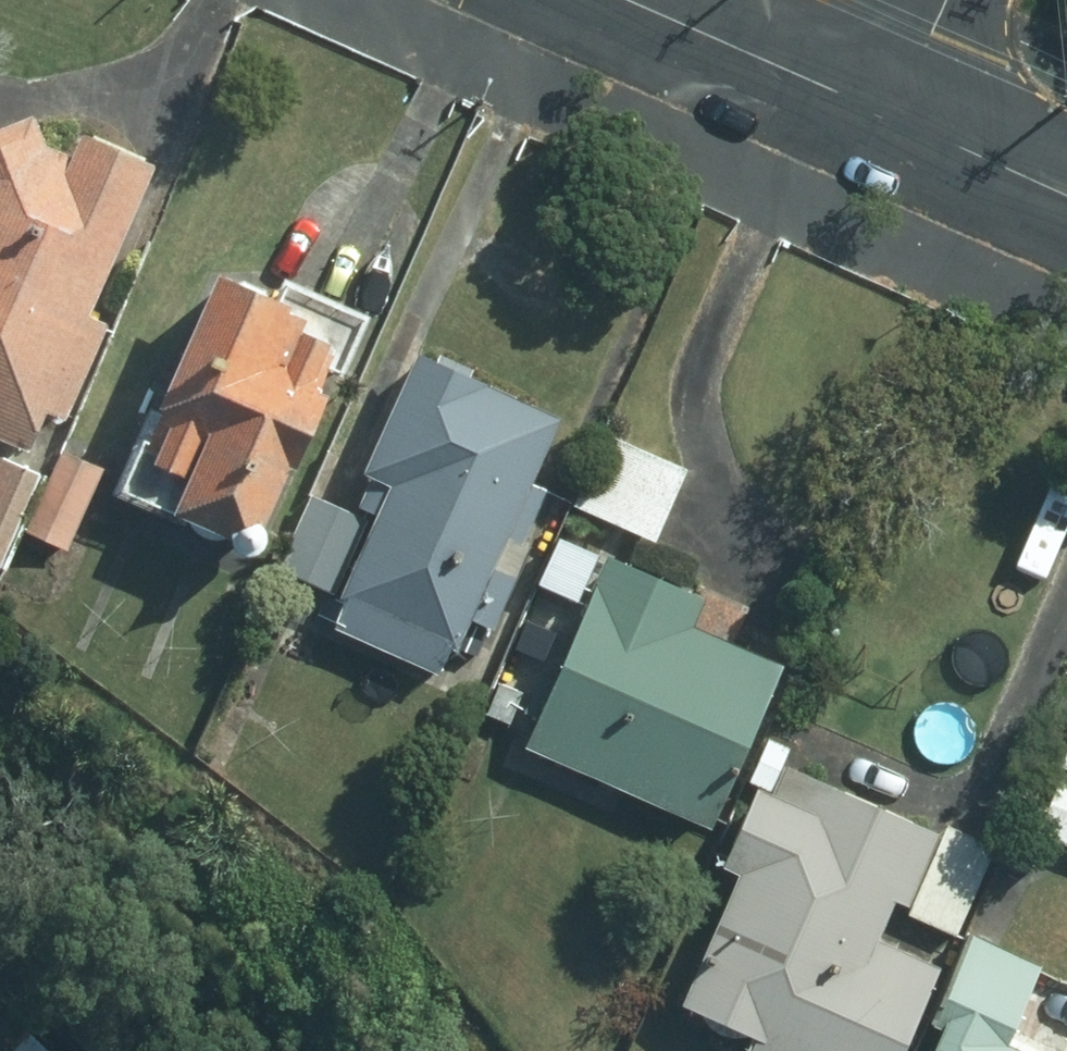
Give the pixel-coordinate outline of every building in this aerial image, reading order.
[(131,137),(53,100),(42,124),(19,114),(3,76),(0,78),(0,410),(15,378),(42,389),(87,297),(61,285),(131,137)] [(262,268),(185,233),(84,463),(159,501),(165,490),(166,490),(166,495),(167,498),(168,501),(170,504),(172,508),(175,511),(178,513),(181,514),(185,516),(189,516),(193,516),(197,515),(200,513),(203,512),(206,513),(208,515),(211,516),(213,517),(216,517),(218,517),(221,517),(224,515),(226,514),(229,512),(230,509),(232,507),(233,504),(233,501),(233,498),(232,496),(232,493),(301,346),(321,356),(349,297),(267,255),(262,268)] [(520,469),(549,402),(390,327),(321,478),(361,502),(320,578),(323,580),(314,597),(420,656),(450,601),(472,613),(545,481),(520,469)] [(683,456),(598,419),(564,497),(649,534),(683,456)] [(39,422),(8,492),(49,512),(81,440),(39,422)] [(0,440),(0,500),(22,450),(0,440)] [(317,575),(354,508),(298,476),(261,545),(317,575)] [(585,541),(548,523),(524,571),(560,591),(585,541)] [(517,725),(692,802),(758,641),(681,607),(692,582),(597,541),(517,725)] [(917,940),(855,915),(872,875),(890,883),(921,812),(773,748),(760,773),(742,763),(700,840),(717,850),(651,971),(728,1004),(720,1023),(783,1050),(791,1050),(797,1038),(827,1050),(868,1050),(917,940)] [(1052,758),(1027,815),(1066,833),(1066,764),(1052,758)] [(981,827),(932,807),(893,895),(942,915),(981,827)] [(914,906),(904,929),(933,941),(942,918),(914,906)] [(954,912),(915,997),(925,1002),(902,1050),(1060,1050),(991,1019),(1024,944),(954,912)] [(10,1050),(47,1050),(29,1033),(10,1050)]
